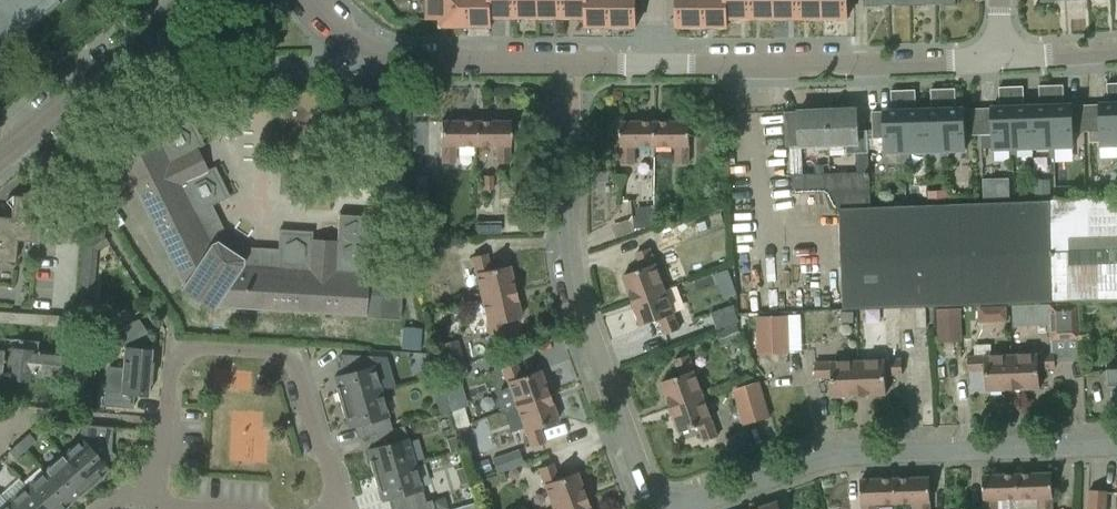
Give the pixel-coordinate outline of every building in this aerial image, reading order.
[(43,0),(0,0),(0,29),(43,0)] [(448,25),(466,25),(467,0),(427,0),(427,18),(448,18),(448,25)] [(466,25),(491,26),(491,17),(491,0),(467,0),(466,25)] [(491,17),(515,17),(515,0),(491,0),(491,17)] [(539,0),(515,0),(515,17),(539,17),(539,0)] [(539,17),(563,17),(563,0),(539,0),(539,17)] [(563,17),(586,17),(587,17),(587,0),(563,0),(563,17)] [(587,17),(586,17),(586,26),(611,26),(611,0),(587,0),(587,17)] [(611,26),(636,26),(636,0),(611,0),(611,26)] [(677,27),(702,27),(702,0),(677,0),(677,27)] [(702,27),(727,27),(727,18),(726,18),(726,0),(702,0),(702,27)] [(726,18),(727,18),(750,18),(750,0),(726,0),(726,18)] [(750,18),(774,18),(775,0),(750,0),(750,18)] [(798,0),(775,0),(774,18),(798,18),(798,0)] [(822,0),(798,0),(798,18),(822,18),(822,0)] [(848,0),(822,0),(822,18),(847,18),(848,0)] [(1106,83),(1107,104),(1099,104),(1100,145),(1116,144),(1116,151),(1116,83),(1106,83)] [(1062,84),(1051,85),(1053,157),(1058,157),(1057,146),(1073,145),(1072,105),(1063,105),(1062,84)] [(1040,106),(1031,106),(1032,147),(1049,146),(1049,157),(1053,157),(1051,85),(1039,85),(1040,106)] [(1013,158),(1010,86),(999,87),(999,107),(991,108),(992,148),(1009,147),(1009,159),(1013,158)] [(1023,86),(1010,86),(1013,158),(1018,158),(1017,147),(1032,147),(1031,106),(1024,106),(1023,86)] [(955,88),(943,89),(945,161),(950,161),(950,149),(965,149),(964,108),(955,109),(955,88)] [(931,109),(924,109),(925,150),(941,150),(941,161),(945,161),(943,89),(931,89),(931,109)] [(905,162),(903,90),(890,91),(891,110),(883,111),(883,112),(872,112),(873,138),(884,138),(884,151),(901,151),(901,162),(905,162)] [(913,90),(903,90),(905,162),(910,162),(910,151),(925,150),(924,109),(914,110),(913,90)] [(828,147),(828,150),(844,149),(844,143),(846,143),(846,153),(868,152),(867,131),(857,131),(856,109),(827,111),(828,147)] [(794,149),(828,147),(827,111),(783,113),(785,147),(794,147),(794,149)] [(184,284),(181,289),(212,309),(215,305),(364,314),(367,273),(367,262),(370,215),(338,213),(336,242),(311,240),(312,232),(278,229),(277,248),(243,247),(226,236),(211,205),(229,196),(214,167),(207,171),(196,149),(203,145),(188,116),(118,151),(184,284)] [(474,147),(474,121),(439,120),(439,147),(441,147),(441,163),(453,164),(453,147),(474,147)] [(509,121),(474,121),(474,147),(495,147),(495,163),(508,163),(508,147),(509,147),(509,121)] [(656,146),(656,122),(621,121),(620,146),(622,146),(622,164),(634,164),(634,146),(656,146)] [(690,122),(656,122),(656,146),(676,146),(676,164),(688,164),(689,146),(690,146),(690,122)] [(984,198),(1009,197),(1008,180),(997,180),(997,167),(983,168),(984,198)] [(840,208),(844,309),(884,308),(900,307),(915,307),(926,306),(1116,300),(1116,199),(870,207),(869,172),(792,176),(793,193),(824,192),(831,208),(840,208)] [(1040,188),(1041,196),(1050,196),(1050,183),(1041,175),(1034,175),(1034,188),(1040,188)] [(475,176),(475,190),(493,189),(493,176),(475,176)] [(415,177),(415,199),(426,199),(426,177),(415,177)] [(928,190),(929,199),(947,198),(947,189),(928,190)] [(11,208),(11,217),(8,239),(11,239),(36,242),(39,242),(42,219),(34,218),(36,197),(13,195),(5,201),(11,208)] [(679,204),(660,204),(660,214),(679,214),(679,204)] [(634,228),(653,227),(652,206),(636,207),(636,216),(633,216),(634,228)] [(11,217),(0,216),(0,261),(15,262),(16,248),(10,247),(11,239),(8,239),(11,217)] [(500,221),(475,222),(476,233),(500,233),(500,221)] [(654,227),(640,234),(645,247),(660,241),(654,227)] [(77,328),(89,329),(96,250),(108,242),(102,232),(85,243),(77,328)] [(623,276),(631,301),(664,290),(649,248),(636,253),(642,269),(623,276)] [(471,257),(481,299),(517,291),(510,266),(490,270),(486,254),(471,257)] [(403,265),(367,262),(367,273),(364,314),(400,316),(403,265)] [(664,290),(631,301),(640,326),(660,319),(665,334),(678,330),(664,290)] [(517,291),(481,299),(491,341),(505,337),(502,321),(522,317),(517,291)] [(739,322),(735,304),(712,313),(717,329),(739,322)] [(1007,304),(976,305),(977,325),(1008,324),(1007,304)] [(1078,342),(1077,304),(1012,306),(1013,326),(1049,325),(1049,343),(1078,342)] [(926,306),(915,307),(915,328),(927,327),(926,306)] [(900,307),(884,308),(884,317),(900,316),(900,307)] [(959,309),(934,310),(936,342),(960,341),(959,309)] [(853,322),(854,311),(841,311),(841,321),(853,322)] [(787,315),(758,317),(760,356),(789,355),(787,315)] [(146,349),(147,333),(138,318),(115,333),(124,347),(120,392),(104,391),(103,405),(132,408),(133,394),(147,395),(148,383),(150,383),(152,362),(150,362),(151,349),(146,349)] [(742,339),(738,324),(716,331),(721,346),(742,339)] [(402,329),(400,349),(419,350),(421,330),(402,329)] [(1,379),(34,382),(35,377),(76,381),(78,354),(37,350),(38,341),(4,338),(1,379)] [(447,366),(464,361),(456,341),(439,345),(447,366)] [(1066,342),(1067,360),(1079,359),(1078,342),(1066,342)] [(1053,353),(1012,355),(1013,388),(1040,387),(1039,368),(1054,367),(1053,353)] [(335,387),(340,403),(381,392),(371,355),(340,354),(345,373),(334,376),(337,387),(335,387)] [(661,382),(670,407),(703,395),(688,355),(674,360),(679,375),(661,382)] [(1013,388),(1012,355),(968,356),(968,371),(986,370),(986,389),(1013,388)] [(902,360),(858,361),(859,394),(887,393),(886,375),(902,374),(902,360)] [(502,365),(517,407),(549,396),(540,369),(521,376),(515,361),(502,365)] [(859,394),(858,361),(816,363),(816,378),(831,377),(832,395),(859,394)] [(441,371),(445,382),(468,375),(464,364),(441,371)] [(450,413),(450,410),(440,376),(429,379),(440,416),(450,413)] [(758,382),(735,389),(746,427),(769,421),(758,382)] [(375,433),(376,434),(392,429),(391,428),(381,392),(340,403),(344,417),(345,417),(348,427),(360,423),(364,437),(375,433)] [(703,395),(670,407),(679,432),(697,426),(703,441),(717,436),(703,395)] [(549,396),(517,407),(531,447),(545,442),(539,427),(558,420),(549,396)] [(463,407),(450,410),(450,413),(455,428),(468,424),(463,407)] [(487,417),(471,419),(475,449),(491,447),(487,417)] [(80,438),(61,455),(89,487),(101,477),(100,476),(108,469),(105,465),(108,462),(104,457),(110,451),(112,427),(82,424),(80,438)] [(369,460),(374,476),(414,464),(403,425),(391,428),(392,429),(376,434),(379,446),(367,449),(370,459),(369,460)] [(28,433),(18,442),(25,450),(35,441),(28,433)] [(25,450),(18,442),(8,451),(15,459),(25,450)] [(491,459),(496,473),(523,463),(518,450),(491,459)] [(61,455),(43,471),(70,502),(78,495),(79,496),(89,487),(61,455)] [(472,464),(475,475),(491,470),(487,459),(472,464)] [(553,508),(555,508),(586,498),(576,472),(558,479),(552,463),(539,468),(553,508)] [(397,508),(402,508),(425,502),(425,501),(414,464),(374,476),(378,490),(379,490),(382,500),(393,496),(397,508)] [(25,487),(45,508),(65,508),(64,508),(70,502),(43,471),(25,487)] [(1017,474),(1017,499),(1038,498),(1038,508),(1051,508),(1050,497),(1052,497),(1051,473),(1017,474)] [(1017,474),(982,475),(983,500),(985,500),(985,508),(997,508),(997,499),(1017,499),(1017,474)] [(500,485),(497,475),(476,482),(480,492),(500,485)] [(896,479),(897,504),(917,503),(917,508),(929,508),(929,502),(931,501),(930,478),(896,479)] [(896,479),(861,481),(862,504),(864,505),(864,508),(875,508),(875,504),(897,504),(896,479)] [(7,503),(13,508),(45,508),(25,487),(7,503)] [(1107,491),(1089,489),(1087,508),(1106,508),(1107,491)] [(445,497),(432,501),(434,508),(448,508),(445,497)] [(555,508),(590,508),(586,498),(555,508)] [(432,501),(431,499),(425,501),(425,502),(402,508),(434,508),(432,501)]
